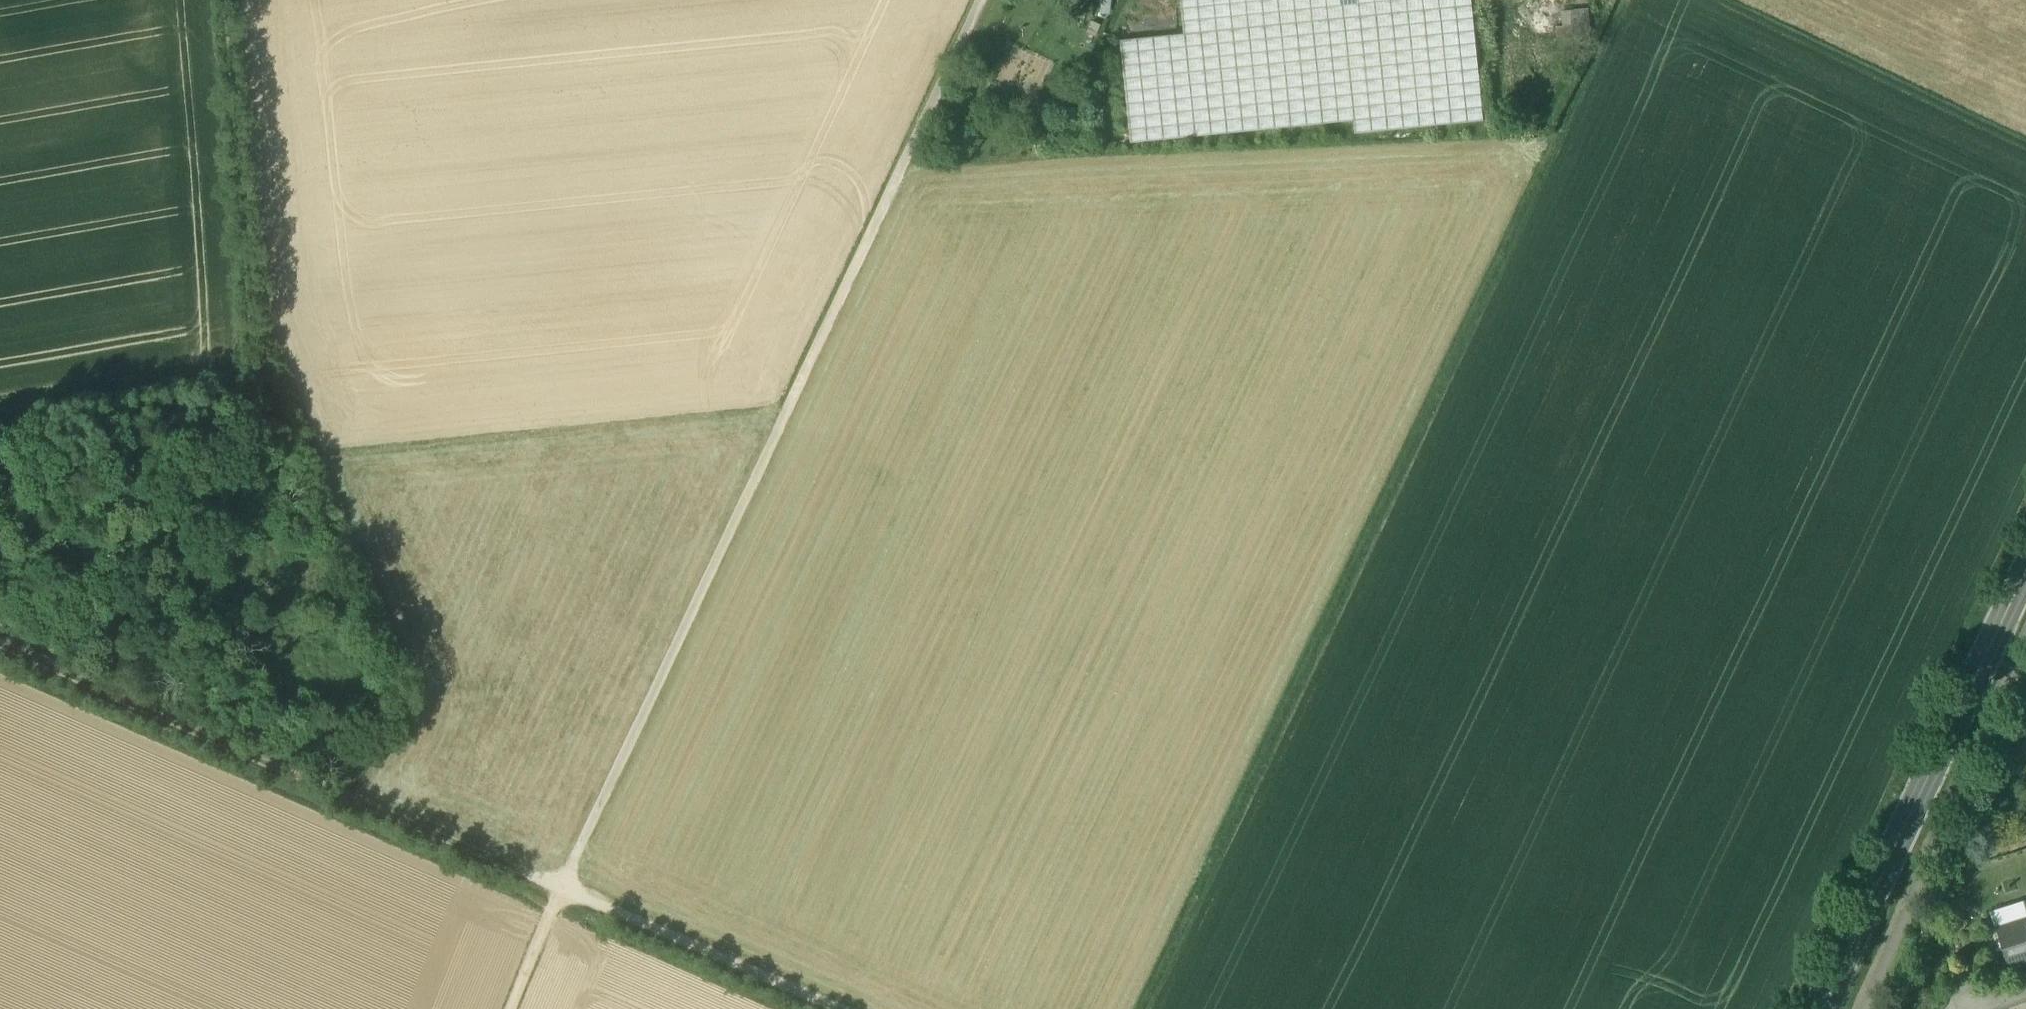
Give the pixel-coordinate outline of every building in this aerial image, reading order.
[(1185,34),(1121,41),(1131,144),(1354,121),(1356,134),(1484,121),(1472,0),(1181,0),(1185,34)] [(1996,928),(2009,968),(2025,962),(2025,919),(1996,928)]
